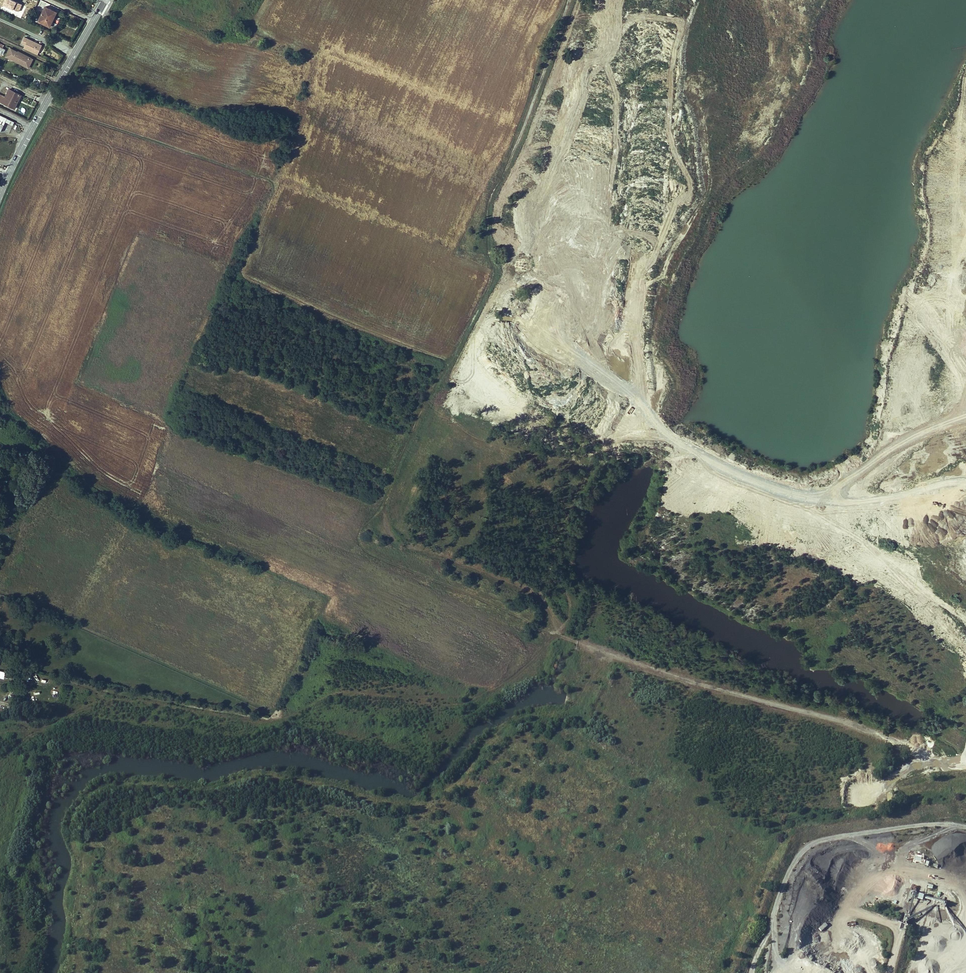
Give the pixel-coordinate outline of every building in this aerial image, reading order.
[(13,10),(18,12),(24,0),(17,0),(14,8),(13,10)] [(38,21),(50,27),(57,12),(45,6),(38,21)] [(30,14),(21,10),(19,16),(27,20),(30,14)] [(25,38),(22,44),(26,45),(24,49),(38,55),(43,46),(25,38)] [(25,66),(27,64),(29,58),(16,52),(9,48),(5,57),(25,66)] [(14,108),(21,95),(9,89),(5,97),(0,94),(0,101),(14,108)] [(0,672),(0,681),(6,682),(8,674),(0,672)] [(913,862),(923,863),(924,856),(914,855),(913,862)]
